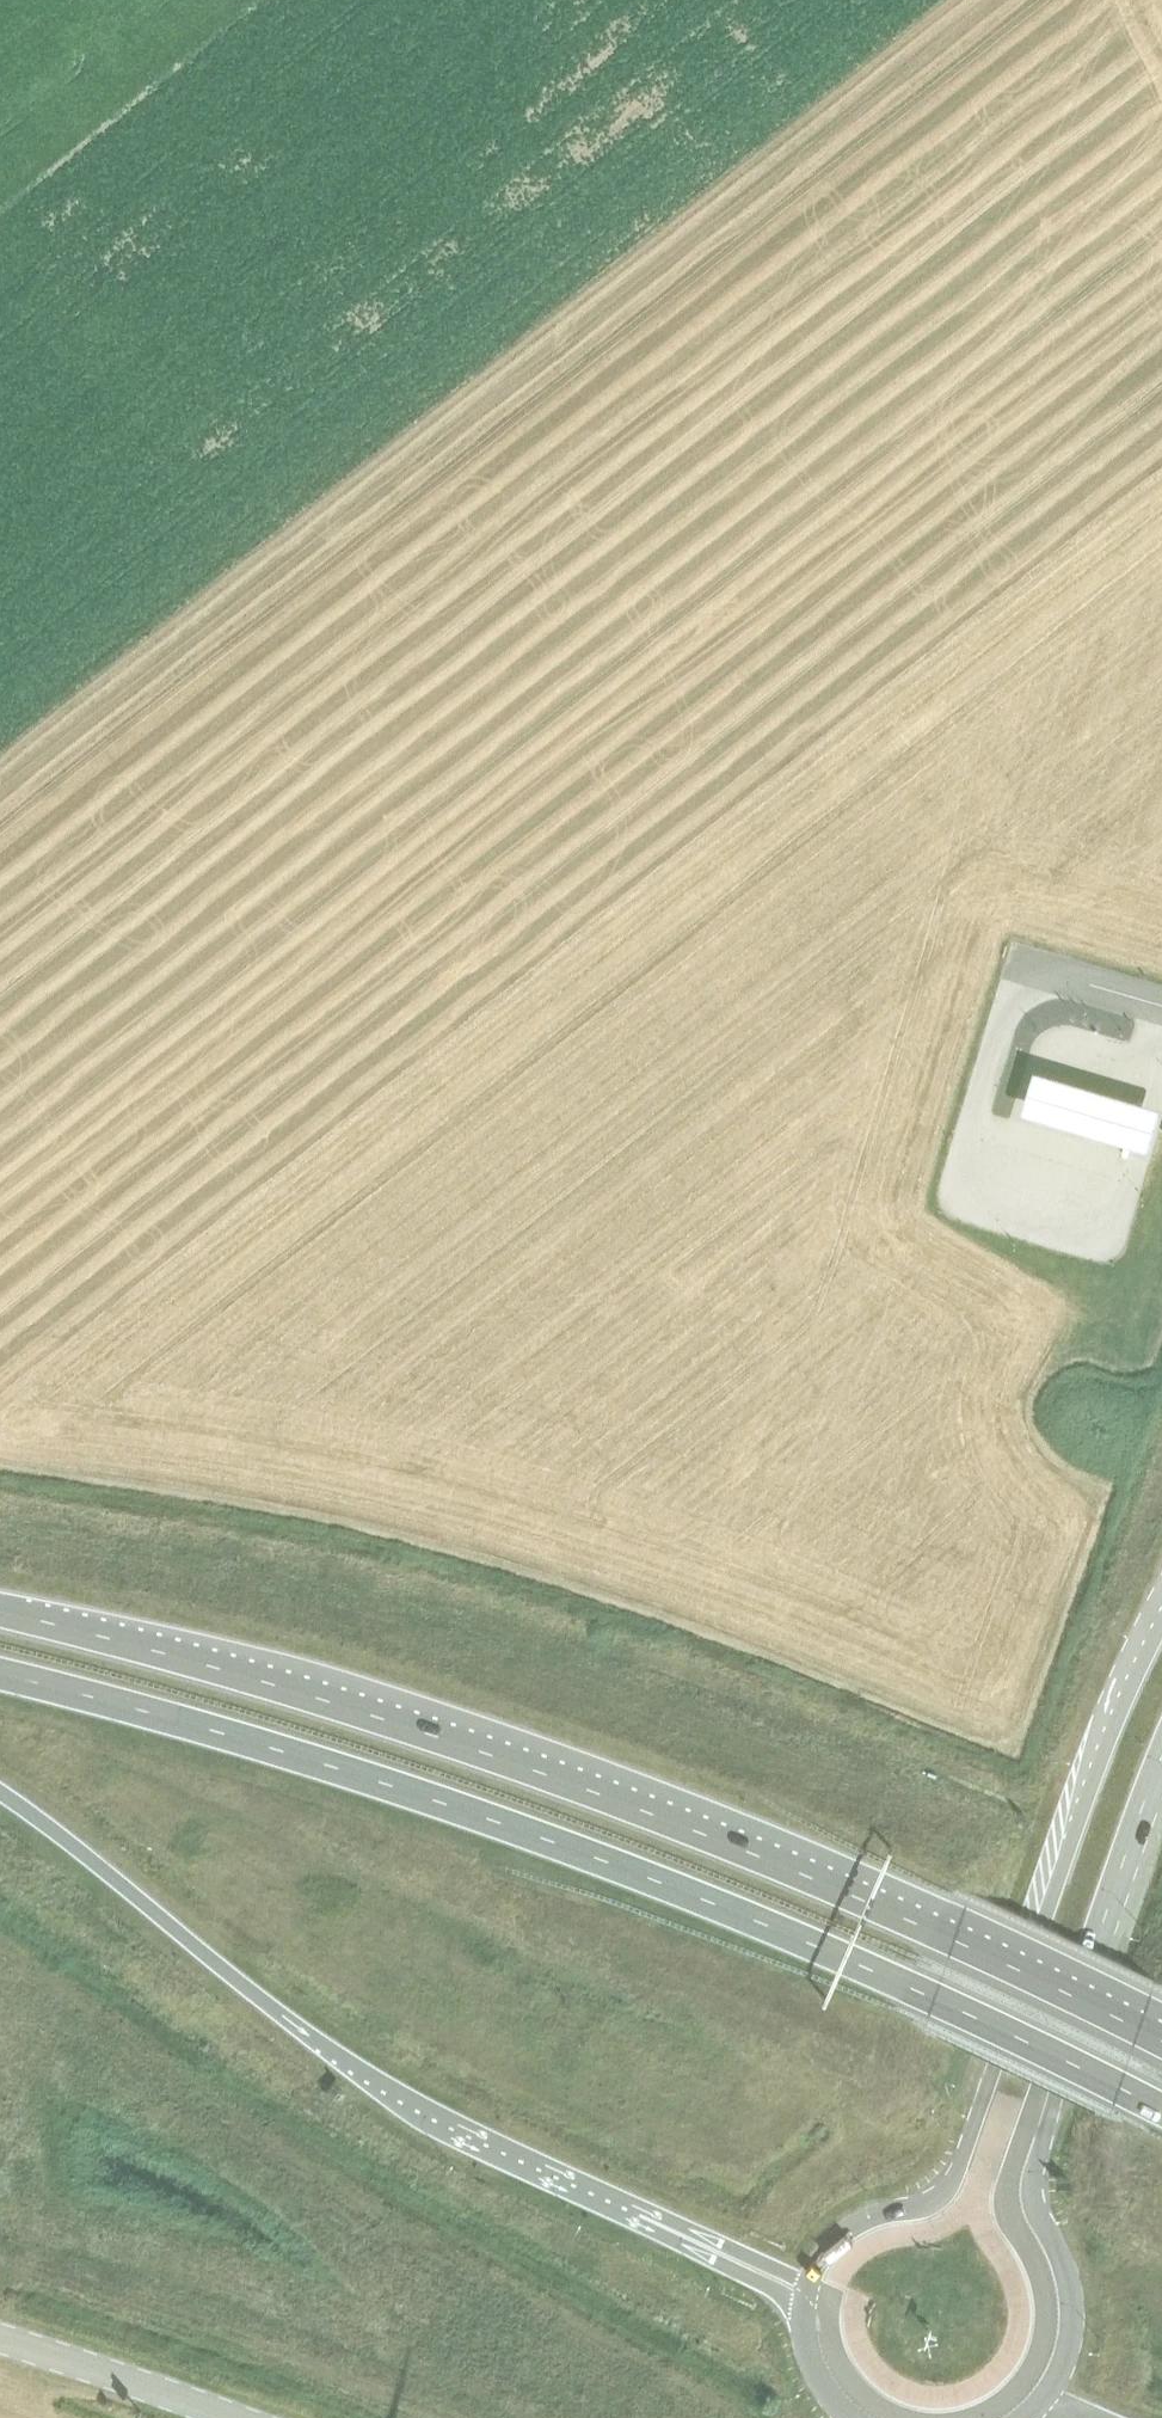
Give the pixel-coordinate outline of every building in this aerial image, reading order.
[(1021,1102),(1146,1139),(1159,1098),(1033,1061),(1021,1102)] [(1126,1138),(1122,1152),(1127,1153),(1131,1139),(1126,1138)]
